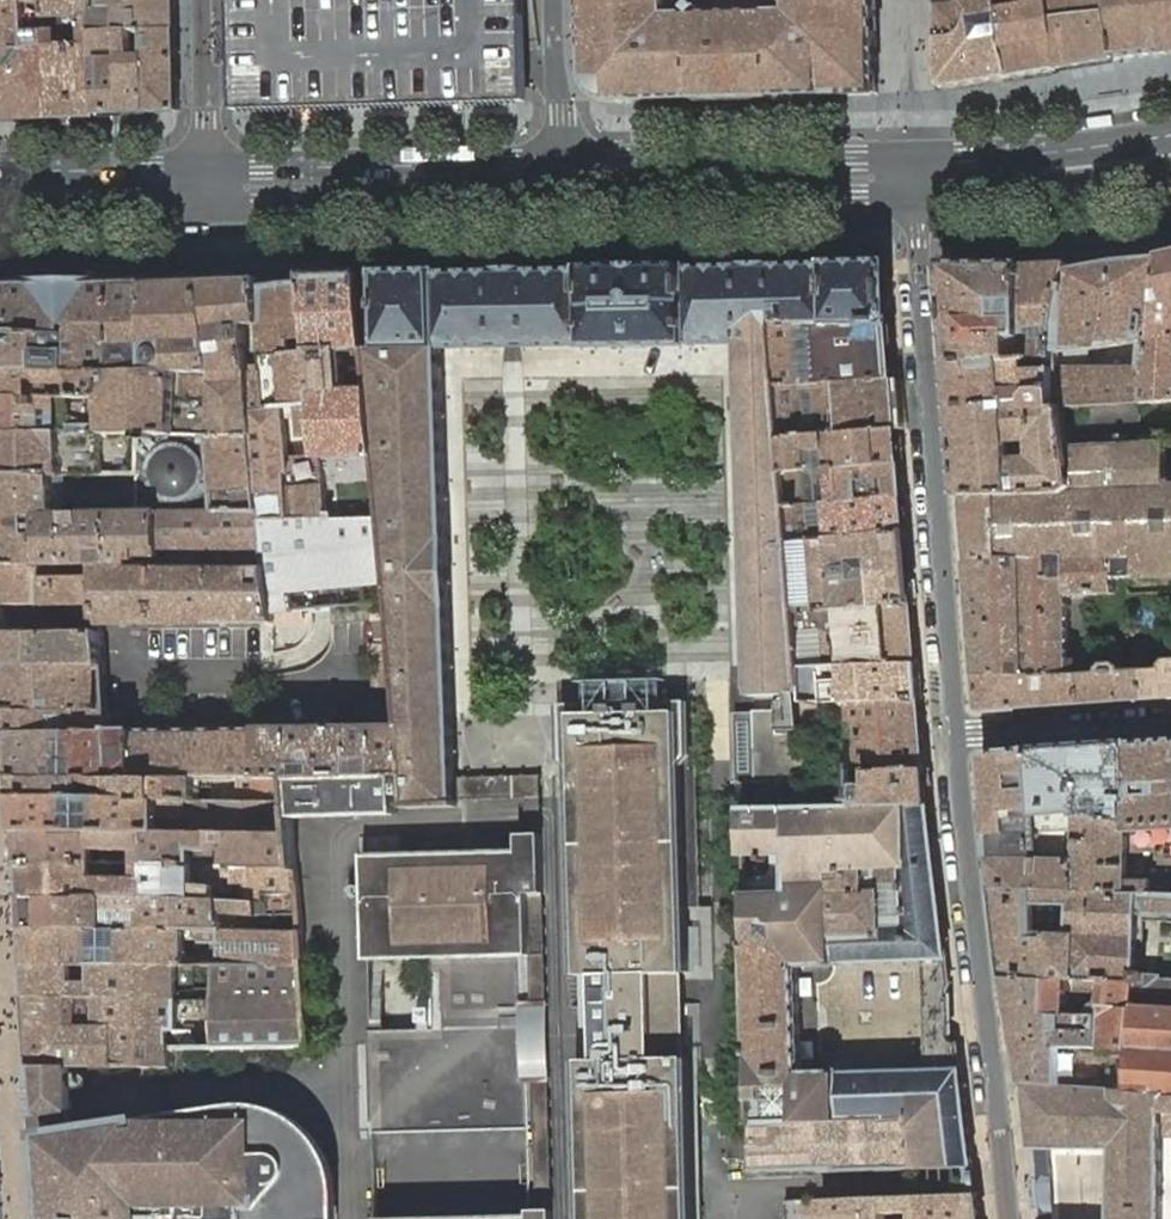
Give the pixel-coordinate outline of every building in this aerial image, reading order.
[(44,0),(0,0),(0,116),(49,114),(48,103),(47,73),(46,47),(45,32),(45,15),(44,1),(44,0)] [(75,0),(44,0),(44,1),(45,15),(71,14),(75,18),(75,0)] [(75,18),(82,22),(82,46),(71,46),(74,113),(98,113),(96,45),(96,33),(95,0),(75,0),(75,18)] [(96,33),(148,31),(150,111),(179,110),(178,70),(177,29),(176,5),(176,0),(95,0),(96,33)] [(247,7),(248,60),(249,98),(335,95),(336,107),(381,105),(406,105),(433,105),(433,93),(484,92),(519,90),(518,72),(516,0),(247,0),(247,7)] [(587,4),(588,43),(589,74),(591,83),(596,95),(599,97),(603,99),(617,101),(854,94),(865,91),(871,86),(876,81),(879,72),(877,0),(587,0),(587,4)] [(944,88),(1013,77),(1008,47),(1002,0),(942,0),(944,88)] [(1061,69),(1057,38),(1055,21),(1053,0),(1002,0),(1008,47),(1013,77),(1061,69)] [(1119,59),(1111,14),(1109,0),(1053,0),(1055,21),(1057,38),(1061,69),(1119,60),(1119,59)] [(1165,53),(1159,0),(1109,0),(1111,14),(1119,59),(1165,53)] [(1170,54),(1170,0),(1159,0),(1165,53),(1165,55),(1170,54)] [(76,32),(75,18),(71,14),(45,15),(45,32),(60,31),(60,46),(71,46),(70,32),(76,32)] [(82,22),(75,18),(76,32),(70,32),(71,46),(82,46),(82,22)] [(74,113),(71,46),(60,46),(60,31),(45,32),(46,47),(47,73),(48,103),(49,114),(74,113)] [(96,45),(98,113),(111,112),(123,112),(150,111),(148,31),(96,33),(96,45)] [(484,104),(484,92),(433,93),(433,105),(406,105),(406,116),(484,104)] [(1167,251),(1156,341),(1151,342),(1150,351),(1150,354),(1150,362),(1150,367),(1149,403),(1147,403),(1145,422),(1170,421),(1170,250),(1167,251)] [(1014,338),(1014,358),(1058,355),(1058,353),(1139,343),(1139,351),(1150,351),(1151,342),(1156,341),(1167,251),(1025,266),(1025,338),(1014,338)] [(407,774),(406,774),(406,781),(399,781),(400,796),(407,796),(403,808),(459,807),(459,802),(456,802),(455,778),(442,349),(742,344),(751,691),(804,689),(802,667),(799,633),(799,629),(797,612),(792,542),(790,510),(787,474),(784,437),(781,389),(779,374),(774,324),(890,323),(888,261),(808,263),(749,264),(634,267),(363,273),(367,310),(380,310),(381,335),(369,336),(387,520),(398,640),(401,690),(404,727),(407,774)] [(948,296),(952,363),(1014,358),(1014,338),(1025,338),(1025,266),(947,265),(948,296)] [(331,520),(387,520),(369,336),(367,310),(363,273),(344,274),(309,275),(331,520)] [(0,432),(0,475),(57,476),(58,514),(163,511),(163,550),(140,550),(141,567),(159,567),(269,565),(271,622),(272,642),(398,640),(387,520),(331,520),(309,275),(259,276),(272,407),(284,406),(290,499),(263,499),(255,430),(108,432),(0,432)] [(176,278),(149,279),(149,372),(106,371),(107,398),(108,432),(255,430),(263,499),(290,499),(284,406),(272,407),(259,276),(231,277),(204,278),(176,278)] [(77,371),(106,371),(149,372),(149,279),(54,281),(0,282),(0,332),(78,335),(77,371)] [(892,350),(890,323),(774,324),(779,374),(781,389),(894,379),(892,350)] [(77,371),(78,335),(0,332),(0,369),(77,371)] [(1150,362),(1150,354),(1139,355),(1139,363),(1150,362)] [(1014,358),(952,363),(953,381),(954,392),(957,424),(960,472),(962,498),(1069,493),(1079,486),(1073,448),(1069,430),(1065,408),(1059,407),(1058,370),(1058,355),(1014,358)] [(1150,367),(1058,370),(1059,407),(1065,408),(1147,403),(1149,403),(1150,367)] [(0,369),(0,398),(76,398),(107,398),(106,371),(77,371),(0,369)] [(894,379),(781,389),(784,437),(898,429),(896,405),(894,379)] [(0,398),(0,432),(108,432),(107,398),(76,398),(0,398)] [(962,498),(965,527),(968,560),(1141,554),(1142,577),(1170,577),(1170,481),(1169,481),(1168,448),(1170,448),(1170,440),(1168,440),(1168,434),(1162,434),(1162,441),(1128,442),(1127,435),(1115,442),(1114,427),(1069,430),(1073,448),(1079,486),(1069,493),(962,498)] [(898,429),(784,437),(787,474),(810,472),(820,471),(819,452),(827,452),(829,471),(831,471),(901,465),(900,448),(898,429)] [(820,471),(829,471),(827,452),(819,452),(820,471)] [(903,483),(901,465),(831,471),(833,505),(904,497),(903,483)] [(810,472),(812,508),(833,505),(831,471),(829,471),(820,471),(810,472)] [(810,472),(787,474),(790,510),(812,508),(810,472)] [(97,564),(115,564),(115,567),(141,567),(140,550),(163,550),(163,511),(58,514),(57,476),(0,475),(0,564),(97,564)] [(812,508),(790,510),(792,542),(907,530),(905,514),(904,497),(833,505),(812,508)] [(792,542),(797,612),(912,601),(910,567),(907,530),(792,542)] [(1141,554),(968,560),(970,585),(972,617),(975,654),(977,672),(1068,673),(1069,595),(1115,594),(1115,578),(1142,577),(1141,554)] [(0,604),(98,606),(100,606),(97,564),(0,564),(0,599),(0,604)] [(100,606),(98,606),(99,622),(159,622),(159,567),(141,567),(115,567),(115,564),(97,564),(100,606)] [(269,565),(159,567),(159,622),(271,622),(269,565)] [(912,601),(797,612),(799,629),(807,629),(799,633),(802,667),(917,664),(915,630),(912,601)] [(3,632),(9,705),(42,705),(41,667),(107,666),(104,633),(3,632)] [(398,640),(367,641),(372,692),(401,690),(398,640)] [(1141,670),(1143,700),(1170,698),(1170,660),(1167,660),(1162,669),(1141,670)] [(917,664),(802,667),(804,689),(805,704),(920,699),(918,679),(917,664)] [(1081,674),(1083,703),(1143,700),(1141,670),(1122,671),(1114,664),(1105,664),(1099,673),(1081,674)] [(9,705),(12,733),(111,731),(107,666),(41,667),(42,705),(9,705)] [(1068,673),(977,672),(978,690),(979,707),(983,710),(1083,703),(1081,674),(1068,673)] [(920,699),(805,704),(806,725),(851,721),(854,771),(926,769),(925,750),(921,711),(920,699)] [(779,704),(737,707),(740,783),(821,782),(820,747),(808,748),(806,727),(780,728),(779,704)] [(584,1218),(691,1218),(688,1053),(681,1053),(679,967),(695,967),(694,921),(685,921),(684,903),(702,902),(698,739),(680,739),(680,706),(573,709),(584,1218)] [(380,775),(396,774),(406,774),(407,774),(404,727),(258,728),(260,777),(289,777),(380,775)] [(192,777),(260,777),(258,728),(135,730),(136,746),(140,777),(192,777)] [(12,733),(13,754),(108,753),(108,749),(136,746),(135,730),(111,731),(12,733)] [(1170,893),(1170,741),(984,754),(985,772),(988,809),(990,837),(992,870),(993,890),(1130,892),(1170,893)] [(13,754),(15,778),(140,777),(136,746),(108,749),(108,753),(13,754)] [(926,769),(854,771),(855,806),(930,804),(928,785),(926,769)] [(290,800),(292,814),(396,812),(396,774),(380,775),(289,777),(290,800)] [(456,802),(459,802),(517,800),(541,800),(541,776),(455,778),(456,802)] [(115,798),(192,799),(192,777),(140,777),(15,778),(17,797),(85,798),(85,788),(115,788),(115,798)] [(192,799),(290,800),(289,777),(260,777),(192,777),(192,799)] [(85,788),(85,798),(115,798),(115,788),(85,788)] [(100,830),(293,834),(292,814),(290,800),(192,799),(115,798),(85,798),(17,797),(20,829),(71,830),(71,816),(100,817),(100,830)] [(542,835),(541,800),(517,800),(518,835),(542,835)] [(930,804),(855,806),(744,809),(751,1171),(895,1169),(895,1151),(914,1151),(915,1168),(974,1166),(958,1043),(950,1036),(949,1023),(925,1024),(926,1070),(801,1071),(799,965),(923,959),(924,1006),(949,1005),(952,986),(930,804)] [(71,830),(100,830),(100,817),(71,816),(71,830)] [(214,865),(295,865),(293,834),(100,830),(71,830),(20,829),(22,863),(123,865),(123,850),(139,851),(139,865),(194,865),(195,850),(214,850),(214,865)] [(373,1218),(551,1218),(542,835),(518,835),(519,854),(364,857),(367,961),(429,960),(431,1030),(368,1032),(368,1042),(373,1218)] [(205,865),(214,865),(214,850),(195,850),(194,865),(205,865)] [(269,892),(298,892),(295,865),(214,865),(205,865),(205,885),(195,885),(194,865),(139,865),(123,865),(22,863),(25,897),(93,897),(105,896),(214,898),(214,889),(235,889),(235,880),(250,880),(250,899),(256,899),(257,901),(269,901),(269,892)] [(1130,892),(993,890),(998,929),(1004,976),(1106,981),(1136,983),(1133,1012),(1170,1013),(1170,980),(1136,976),(1140,913),(1170,915),(1170,893),(1130,892)] [(258,930),(301,932),(300,915),(298,892),(269,892),(269,901),(257,901),(256,899),(250,899),(214,898),(105,896),(93,897),(25,897),(26,930),(106,928),(106,913),(143,913),(143,927),(184,929),(192,929),(220,930),(222,930),(222,914),(257,916),(258,930)] [(106,913),(106,928),(143,927),(143,913),(106,913)] [(26,930),(28,964),(185,965),(184,929),(143,927),(106,928),(26,930)] [(221,964),(303,963),(302,959),(301,933),(301,932),(258,930),(222,930),(220,930),(192,929),(192,939),(198,942),(220,940),(221,964)] [(179,1046),(309,1043),(303,963),(221,964),(185,965),(28,964),(36,1067),(73,1066),(85,1066),(165,1063),(165,1046),(179,1046)] [(1014,1028),(1024,1084),(1064,1084),(1065,1046),(1104,1047),(1104,1017),(1106,981),(1004,976),(1014,1028)] [(1132,1050),(1129,1088),(1170,1094),(1170,1013),(1133,1012),(1136,983),(1106,981),(1104,1017),(1104,1047),(1132,1050)] [(949,1005),(924,1006),(925,1024),(949,1023),(949,1014),(949,1005)] [(36,1067),(35,1109),(73,1105),(73,1066),(36,1067)] [(1163,1136),(1170,1136),(1170,1094),(1129,1088),(1117,1087),(1064,1084),(1024,1084),(1035,1180),(1052,1178),(1050,1148),(1112,1149),(1111,1218),(1162,1218),(1163,1136)] [(322,1218),(339,1218),(338,1170),(332,1148),(325,1137),(306,1116),(284,1105),(258,1100),(233,1097),(126,1111),(36,1122),(46,1218),(322,1218)] [(743,1157),(742,1123),(723,1123),(724,1157),(743,1157)] [(895,1151),(895,1169),(915,1168),(914,1151),(895,1151)] [(1036,1192),(1037,1210),(1053,1209),(1052,1178),(1035,1180),(1036,1192)] [(977,1195),(823,1200),(824,1218),(980,1218),(977,1195)] [(1053,1209),(1037,1210),(1038,1218),(1054,1218),(1053,1209)]
